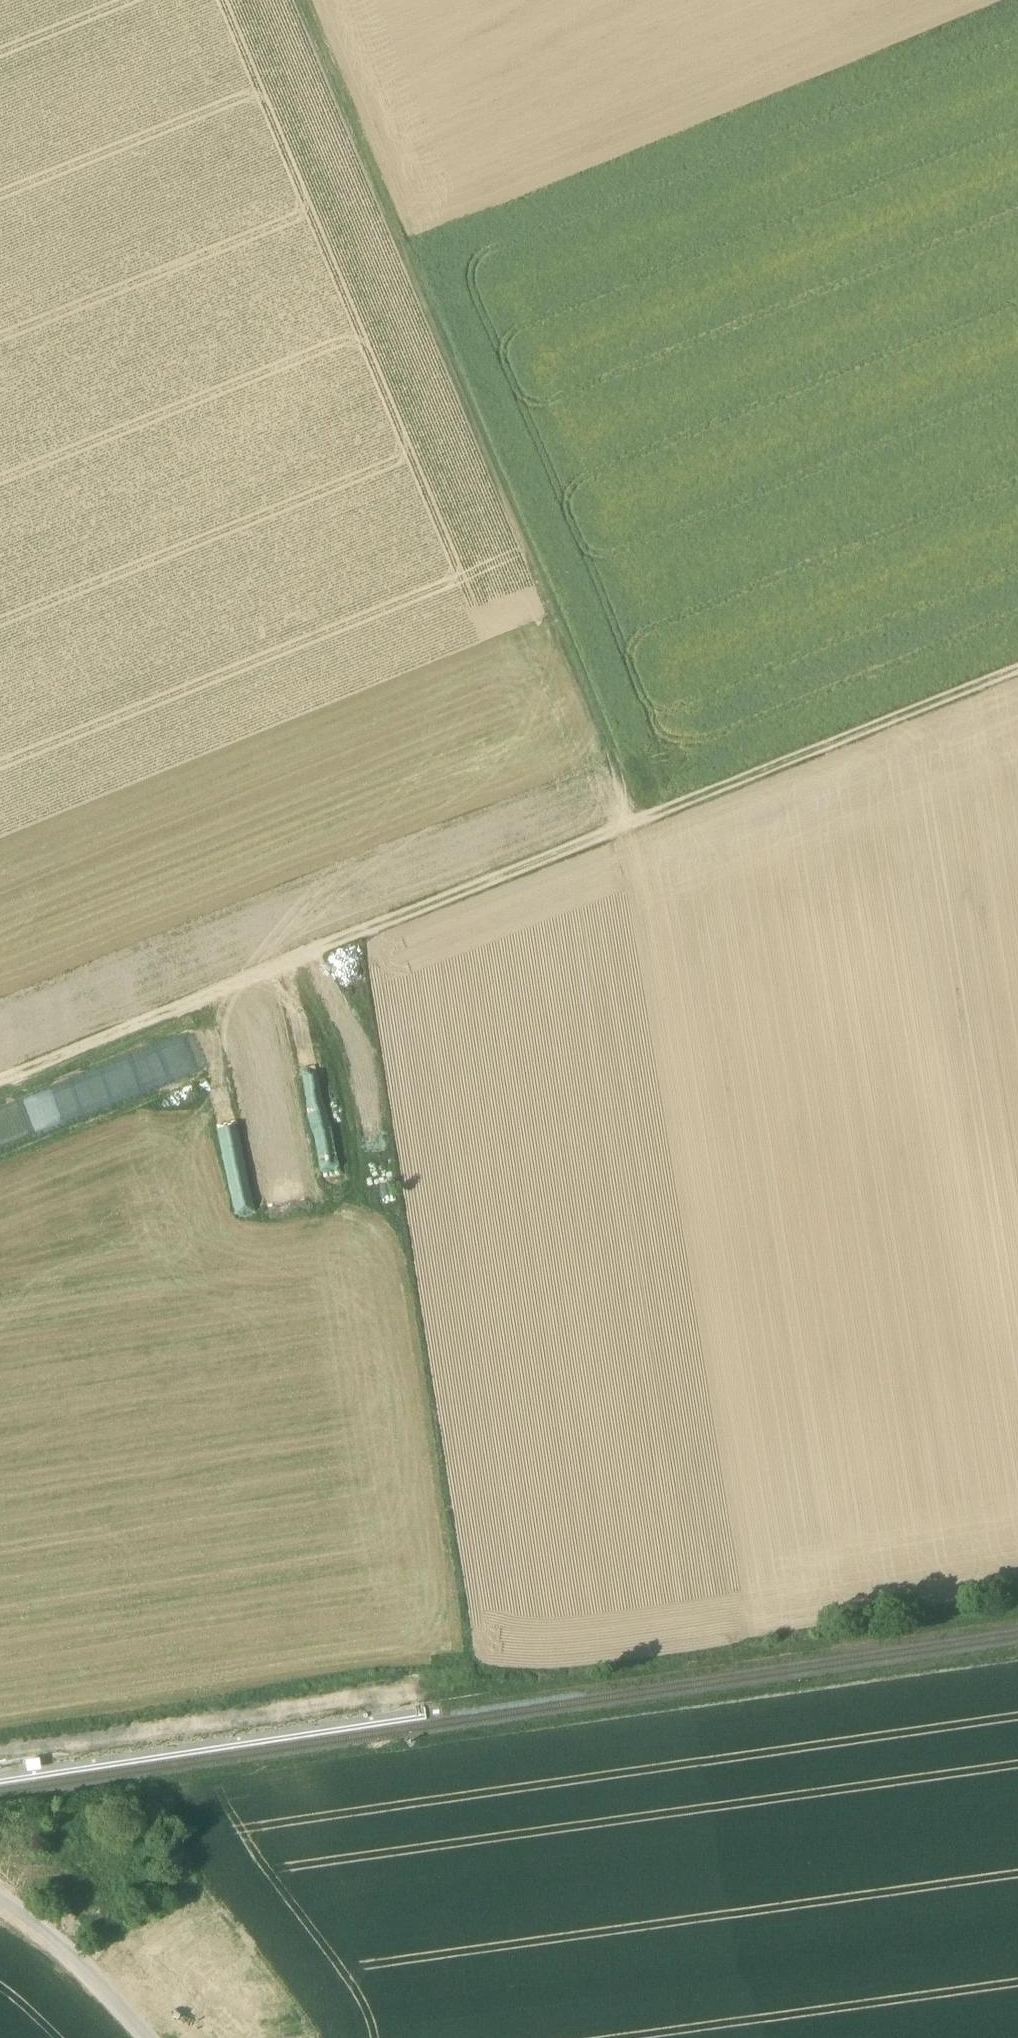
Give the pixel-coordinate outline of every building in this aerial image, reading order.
[(290,1020),(318,1168),(336,1165),(308,1016),(290,1020)] [(174,1040),(76,1074),(85,1101),(183,1067),(174,1040)] [(229,1079),(207,1085),(224,1148),(246,1142),(229,1079)]
